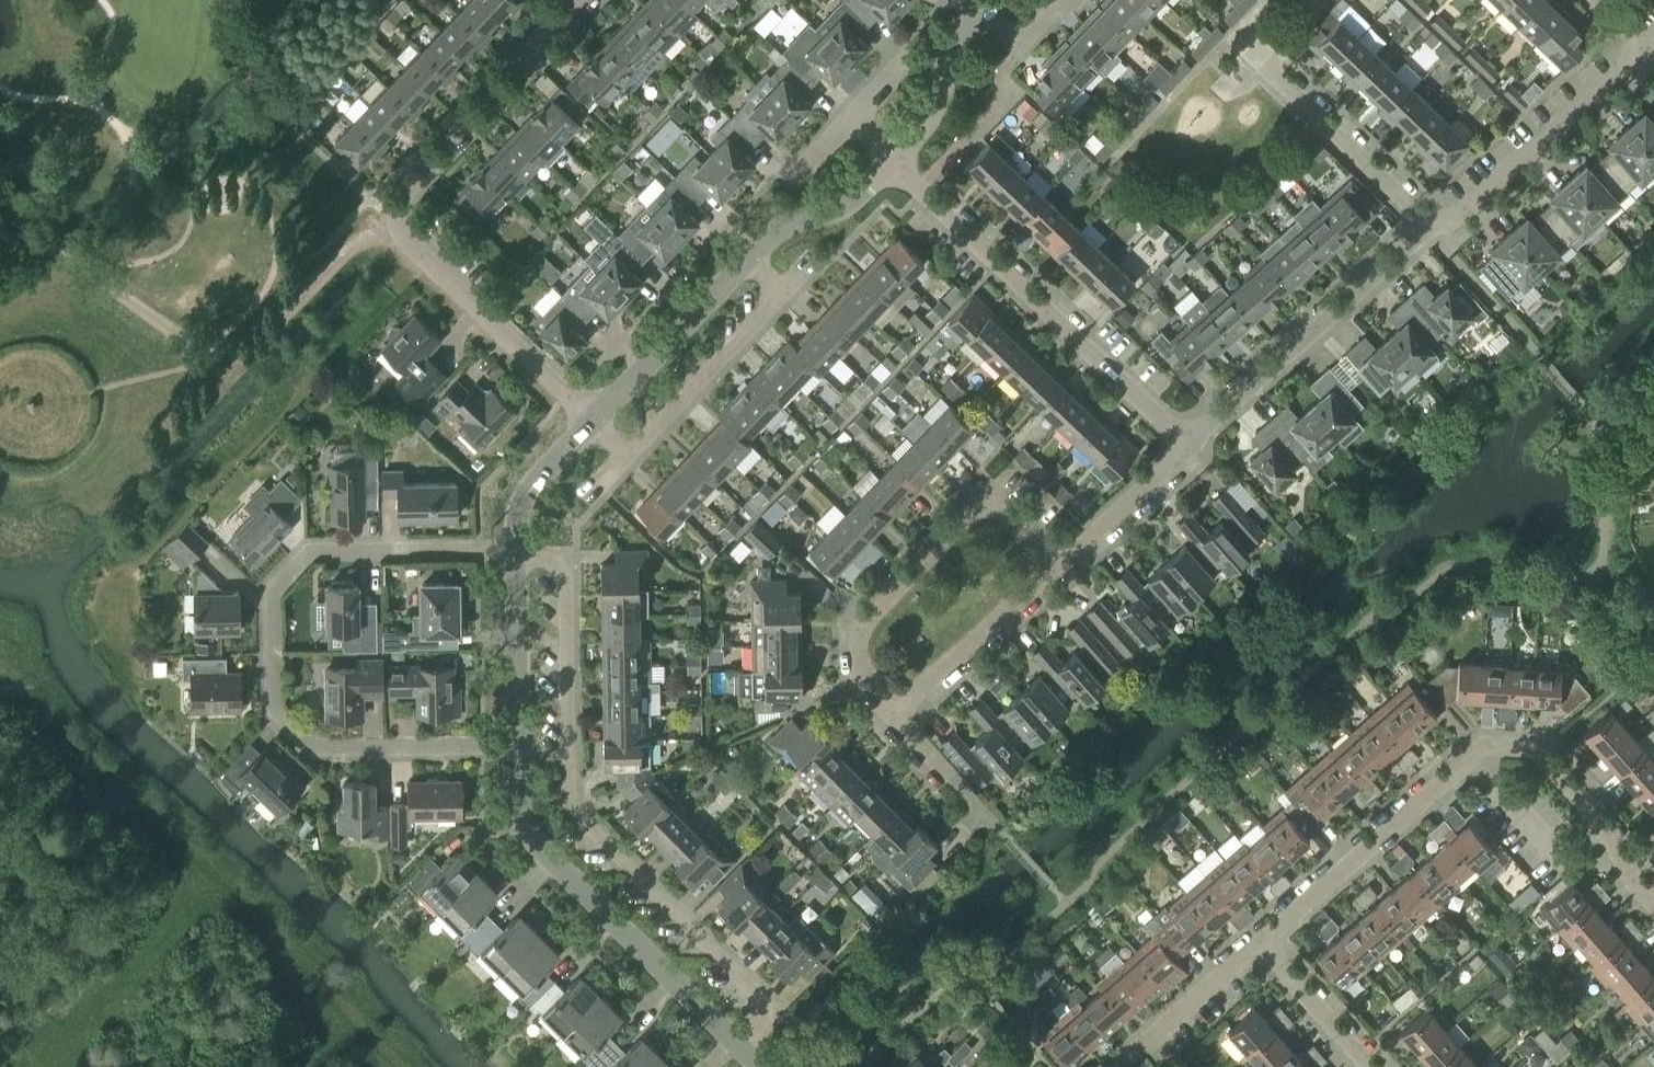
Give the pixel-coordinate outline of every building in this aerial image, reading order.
[(486,41),(493,34),(488,29),(499,19),(479,0),(471,0),(458,14),(486,41)] [(499,19),(509,8),(514,13),(526,0),(479,0),(499,19)] [(697,18),(693,14),(690,11),(691,10),(680,0),(655,0),(650,6),(681,35),(697,18)] [(738,0),(680,0),(691,10),(690,11),(693,14),(705,1),(715,11),(725,0),(732,7),(739,0),(738,0)] [(765,3),(761,0),(752,0),(749,2),(758,10),(765,3)] [(854,62),(862,55),(860,53),(868,45),(856,34),(867,22),(844,0),(825,21),(832,27),(823,36),(851,63),(853,61),(854,62)] [(844,0),(867,22),(878,10),(890,21),(897,14),(899,16),(906,8),(905,6),(907,4),(903,0),(845,0),(844,0)] [(1146,17),(1129,0),(1109,0),(1110,1),(1103,8),(1130,34),(1146,17)] [(1146,17),(1162,0),(1129,0),(1146,17)] [(1256,0),(1242,0),(1237,5),(1244,12),(1256,0)] [(1431,8),(1422,0),(1413,0),(1410,3),(1424,15),(1431,8)] [(1503,9),(1511,0),(1494,0),(1503,9)] [(1544,0),(1511,0),(1503,9),(1520,25),(1544,0)] [(1547,0),(1544,0),(1520,25),(1537,41),(1566,11),(1556,2),(1553,5),(1547,0)] [(1231,25),(1244,12),(1237,5),(1224,19),(1231,25)] [(681,35),(650,6),(643,13),(640,11),(630,21),(663,53),(664,53),(681,35)] [(1130,34),(1103,8),(1097,15),(1093,12),(1083,22),(1114,51),(1130,34)] [(402,17),(393,9),(387,15),(395,24),(402,17)] [(1320,29),(1321,28),(1326,33),(1339,19),(1329,9),(1315,24),(1320,29)] [(1406,23),(1414,15),(1407,9),(1399,17),(1406,23)] [(1564,67),(1582,48),(1573,39),(1580,32),(1572,24),(1576,21),(1566,11),(1537,41),(1564,67)] [(458,14),(441,32),(464,55),(474,44),(479,49),(486,41),(458,14)] [(387,15),(380,22),(389,30),(395,24),(387,15)] [(1412,30),(1421,22),(1414,15),(1406,23),(1412,30)] [(1445,35),(1451,28),(1438,15),(1431,22),(1445,35)] [(1358,37),(1339,19),(1326,33),(1321,28),(1320,29),(1307,43),(1320,55),(1325,51),(1336,61),(1358,37)] [(663,53),(630,21),(620,31),(623,34),(615,42),(639,65),(648,74),(666,55),(664,53),(663,53)] [(1105,75),(1121,58),(1113,51),(1114,51),(1083,22),(1074,32),(1078,35),(1071,43),(1097,68),(1105,75)] [(1211,46),(1224,33),(1217,26),(1205,40),(1211,46)] [(1458,48),(1465,41),(1451,28),(1445,35),(1458,48)] [(726,44),(733,37),(724,29),(718,36),(726,44)] [(452,78),(459,70),(454,66),(464,55),(441,32),(423,50),(452,78)] [(377,58),(386,48),(370,33),(361,42),(377,58)] [(1417,35),(1405,48),(1411,54),(1423,41),(1417,35)] [(720,51),(726,44),(718,36),(711,43),(720,51)] [(851,63),(823,36),(814,46),(807,39),(788,60),(810,81),(821,69),(833,81),(841,73),(843,75),(850,67),(849,65),(851,63)] [(1349,83),(1376,54),(1358,37),(1336,61),(1346,71),(1342,76),(1349,83)] [(1199,60),(1211,46),(1205,40),(1192,53),(1199,60)] [(639,65),(615,42),(608,49),(605,47),(595,57),(631,91),(648,74),(639,65)] [(1097,68),(1071,43),(1064,50),(1060,46),(1051,56),(1081,85),(1097,68)] [(1442,58),(1450,50),(1443,43),(1435,52),(1442,58)] [(358,45),(352,52),(360,60),(367,53),(358,45)] [(1479,68),(1486,61),(1472,48),(1466,55),(1479,68)] [(429,91),(440,80),(445,85),(452,78),(423,50),(406,69),(429,91)] [(1449,65),(1457,56),(1450,50),(1442,58),(1449,65)] [(352,52),(345,59),(354,67),(360,60),(352,52)] [(782,66),(788,60),(782,53),(776,60),(782,66)] [(1372,95),(1395,71),(1376,54),(1349,83),(1357,90),(1361,85),(1372,95)] [(1056,112),(1081,85),(1051,56),(1041,66),(1045,70),(1037,77),(1045,85),(1037,94),(1056,112)] [(631,92),(631,91),(595,57),(585,68),(588,70),(581,78),(578,75),(568,86),(585,103),(585,102),(592,108),(601,98),(607,104),(624,86),(631,92)] [(766,71),(755,84),(767,95),(794,122),(796,120),(798,121),(806,113),(804,112),(811,104),(799,92),(810,81),(788,60),(782,66),(772,77),(766,71)] [(1179,81),(1192,67),(1185,60),(1172,74),(1179,81)] [(1492,81),(1499,74),(1486,61),(1479,68),(1492,81)] [(417,114),(424,107),(419,102),(429,91),(406,69),(388,87),(417,114)] [(696,85),(703,78),(694,70),(688,76),(696,85)] [(1385,117),(1413,89),(1395,71),(1372,95),(1382,105),(1378,110),(1385,117)] [(1166,94),(1179,81),(1172,74),(1159,87),(1166,94)] [(690,91),(696,85),(688,76),(681,83),(690,91)] [(1478,93),(1486,84),(1479,77),(1471,86),(1478,93)] [(332,90),(324,81),(317,88),(326,96),(332,90)] [(749,101),(732,119),(754,140),(765,128),(777,140),(785,132),(786,133),(794,126),(792,124),(794,122),(767,95),(755,84),(743,96),(749,101)] [(1485,99),(1493,91),(1486,84),(1478,93),(1485,99)] [(1522,109),(1528,102),(1510,85),(1504,92),(1522,109)] [(395,128),(405,117),(410,122),(417,114),(388,87),(371,105),(394,128),(395,128)] [(319,103),(326,96),(317,88),(311,95),(319,103)] [(1408,130),(1431,106),(1413,89),(1385,117),(1393,124),(1397,120),(1408,130)] [(563,90),(554,100),(546,108),(543,105),(533,116),(560,141),(559,142),(562,145),(581,125),(575,120),(584,110),(563,90)] [(1146,115),(1159,101),(1152,94),(1139,108),(1146,115)] [(1025,99),(1016,109),(1028,120),(1038,111),(1025,99)] [(657,116),(664,109),(655,101),(649,108),(657,116)] [(371,105),(353,124),(382,151),(389,143),(385,138),(394,128),(371,105)] [(688,114),(680,106),(672,115),(680,122),(688,114)] [(1422,152),(1449,123),(1431,106),(1408,130),(1419,140),(1414,145),(1422,152)] [(651,123),(657,116),(649,108),(642,115),(651,123)] [(1133,128),(1146,115),(1139,108),(1126,121),(1133,128)] [(1638,119),(1627,129),(1653,159),(1653,112),(1652,113),(1649,110),(1638,119)] [(1039,128),(1048,118),(1041,111),(1032,122),(1039,128)] [(565,148),(562,145),(559,142),(560,141),(533,116),(523,126),(526,129),(519,137),(543,159),(549,164),(565,148)] [(670,116),(648,140),(661,152),(683,128),(670,116)] [(1046,135),(1055,124),(1048,118),(1039,128),(1046,135)] [(742,180),(749,172),(748,171),(755,163),(743,151),(754,140),(732,119),(713,139),(719,145),(710,154),(738,181),(740,179),(742,180)] [(1445,165),(1468,141),(1449,123),(1422,152),(1429,159),(1433,154),(1445,165)] [(375,158),(382,151),(353,124),(336,142),(359,165),(371,153),(375,158)] [(1601,159),(1629,191),(1641,180),(1641,181),(1653,170),(1653,159),(1627,129),(1609,145),(1612,149),(1601,159)] [(981,179),(986,184),(1008,161),(1007,160),(1017,150),(999,133),(964,169),(978,182),(981,179)] [(1102,160),(1119,143),(1112,136),(1095,154),(1102,160)] [(543,159),(519,137),(512,144),(509,142),(499,152),(525,177),(543,159)] [(619,157),(625,150),(617,141),(610,148),(619,157)] [(1075,163),(1085,153),(1078,146),(1068,156),(1075,163)] [(525,177),(499,152),(498,153),(501,156),(494,162),(492,160),(482,170),(508,195),(509,194),(525,177)] [(1082,169),(1091,159),(1085,153),(1075,163),(1082,169)] [(738,181),(710,154),(701,164),(695,158),(676,178),(698,199),(709,187),(721,199),(728,191),(730,192),(738,185),(736,183),(738,181)] [(1121,177),(1130,168),(1121,158),(1112,168),(1121,177)] [(1589,163),(1579,172),(1568,181),(1600,217),(1618,201),(1629,191),(1601,159),(1592,166),(1589,163)] [(624,160),(613,172),(622,180),(632,168),(624,160)] [(1001,204),(1026,178),(1008,161),(986,184),(991,189),(988,192),(1001,204)] [(1296,180),(1303,174),(1295,165),(1288,171),(1296,180)] [(508,195),(482,170),(472,180),(474,183),(466,192),(480,204),(487,211),(493,217),(512,197),(509,194),(508,195)] [(687,210),(698,199),(676,178),(657,198),(648,207),(654,213),(682,240),(684,238),(686,239),(693,231),(691,229),(699,222),(687,210)] [(1022,218),(1044,195),(1026,178),(1001,204),(1014,216),(1017,213),(1022,218)] [(1351,180),(1321,208),(1320,208),(1347,238),(1358,229),(1356,226),(1376,208),(1351,180)] [(581,196),(588,189),(579,181),(572,188),(581,196)] [(1111,197),(1121,187),(1114,181),(1105,191),(1111,197)] [(1553,201),(1542,211),(1570,243),(1582,233),(1582,234),(1600,217),(1568,181),(1550,198),(1553,201)] [(1277,196),(1284,190),(1276,182),(1269,188),(1277,196)] [(1118,204),(1128,194),(1121,187),(1111,197),(1118,204)] [(574,203),(581,196),(572,188),(566,195),(574,203)] [(1270,203),(1277,196),(1269,188),(1262,194),(1270,203)] [(1037,239),(1062,213),(1044,195),(1022,218),(1027,223),(1024,227),(1037,239)] [(1297,219),(1304,227),(1326,252),(1334,245),(1337,248),(1347,238),(1320,208),(1321,208),(1312,198),(1293,215),(1297,220),(1297,219)] [(471,213),(478,220),(487,211),(480,204),(471,213)] [(639,217),(620,237),(642,258),(653,246),(665,258),(672,250),(674,252),(681,243),(680,242),(682,240),(654,213),(648,207),(639,217)] [(1542,211),(1531,221),(1527,218),(1509,234),(1541,270),(1559,254),(1559,253),(1570,243),(1542,211)] [(1058,253),(1080,230),(1062,213),(1037,239),(1050,251),(1053,248),(1058,253)] [(1147,232),(1157,222),(1150,215),(1141,225),(1147,232)] [(1239,230),(1246,224),(1238,215),(1232,221),(1239,230)] [(547,232),(553,225),(544,217),(538,224),(547,232)] [(1326,252),(1304,227),(1297,219),(1297,220),(1278,237),(1285,244),(1310,272),(1321,262),(1318,259),(1326,252)] [(1232,237),(1239,230),(1232,221),(1224,228),(1232,237)] [(1154,238),(1164,228),(1157,222),(1147,232),(1154,238)] [(540,239),(547,232),(538,224),(531,231),(540,239)] [(1073,273),(1098,247),(1080,230),(1058,253),(1064,258),(1061,261),(1073,273)] [(1523,285),(1524,286),(1541,270),(1509,234),(1491,250),(1494,254),(1483,264),(1511,296),(1523,285)] [(598,273),(625,298),(628,296),(629,298),(637,290),(635,289),(643,281),(631,270),(642,258),(620,237),(600,256),(591,266),(598,273)] [(1285,244),(1278,237),(1260,253),(1264,258),(1265,257),(1268,260),(1267,261),(1288,286),(1296,279),(1299,282),(1310,272),(1285,244)] [(924,263),(898,238),(885,252),(888,255),(884,259),(881,256),(880,257),(906,282),(924,263)] [(1095,287),(1116,265),(1098,247),(1073,273),(1086,285),(1089,282),(1095,287)] [(1202,264),(1209,257),(1201,249),(1194,255),(1202,264)] [(538,251),(528,261),(539,273),(549,262),(538,251)] [(1195,270),(1202,264),(1194,255),(1187,261),(1195,270)] [(889,300),(906,282),(880,257),(868,270),(871,273),(866,278),(889,300)] [(1288,286),(1267,261),(1268,260),(1265,257),(1264,258),(1244,276),(1247,278),(1248,278),(1272,305),(1283,296),(1281,293),(1288,286)] [(1110,309),(1135,283),(1116,265),(1095,287),(1100,292),(1097,296),(1110,309)] [(582,275),(563,295),(585,317),(597,305),(609,316),(616,309),(618,311),(625,302),(623,301),(625,298),(598,273),(591,266),(582,275)] [(1156,287),(1162,281),(1154,273),(1147,279),(1156,287)] [(889,300),(866,278),(861,283),(858,280),(845,293),(871,318),(889,300)] [(1262,315),(1272,305),(1248,278),(1247,278),(1229,294),(1254,322),(1255,321),(1252,318),(1259,312),(1262,315)] [(1149,294),(1156,287),(1147,279),(1141,286),(1149,294)] [(1488,314),(1460,282),(1451,290),(1447,286),(1432,300),(1421,287),(1406,300),(1438,336),(1448,327),(1453,332),(1473,314),(1479,322),(1488,314)] [(1221,285),(1202,302),(1210,311),(1211,311),(1232,335),(1240,328),(1243,331),(1254,322),(1229,294),(1221,285)] [(496,301),(509,313),(518,303),(505,291),(496,301)] [(854,336),(871,318),(845,293),(833,306),(836,309),(831,314),(854,336)] [(968,338),(990,315),(984,310),(987,307),(974,294),(949,320),(968,338)] [(573,357),(581,349),(579,348),(586,340),(574,329),(585,317),(563,295),(544,315),(551,322),(541,332),(569,358),(571,355),(573,357)] [(1202,302),(1199,298),(1181,314),(1190,324),(1193,327),(1192,327),(1216,355),(1227,345),(1225,342),(1232,335),(1211,311),(1210,311),(1202,302)] [(942,317),(949,310),(939,300),(932,308),(942,317)] [(1413,367),(1433,350),(1428,345),(1438,336),(1406,300),(1392,313),(1403,325),(1388,339),(1413,367)] [(1574,310),(1566,302),(1561,306),(1561,313),(1566,317),(1574,310)] [(926,314),(936,324),(942,317),(932,308),(926,314)] [(1126,308),(1117,317),(1122,323),(1131,315),(1126,308)] [(854,336),(831,314),(826,319),(823,316),(811,329),(837,354),(854,336)] [(995,320),(990,315),(968,338),(986,355),(1011,329),(998,317),(995,320)] [(441,340),(415,316),(402,330),(399,328),(396,327),(393,328),(390,330),(390,334),(391,337),(393,339),(383,350),(407,373),(397,384),(409,396),(430,374),(419,363),(441,340)] [(915,326),(924,335),(931,329),(922,319),(915,326)] [(1198,372),(1195,369),(1203,362),(1206,365),(1216,355),(1192,327),(1193,327),(1190,324),(1170,341),(1161,331),(1150,341),(1187,381),(1198,372)] [(837,354),(811,329),(799,342),(802,345),(798,349),(792,344),(791,345),(814,367),(813,368),(819,373),(837,354)] [(1004,373),(1026,350),(1021,345),(1024,341),(1011,329),(986,355),(1004,373)] [(907,352),(914,345),(905,336),(898,343),(907,352)] [(1413,367),(1388,339),(1373,352),(1362,340),(1347,353),(1379,389),(1390,380),(1394,385),(1413,367)] [(900,360),(907,352),(898,343),(891,351),(900,360)] [(814,367),(791,345),(786,350),(783,347),(771,360),(797,385),(813,368),(814,367)] [(1031,355),(1026,350),(1004,373),(1022,390),(1047,364),(1034,352),(1031,355)] [(918,351),(914,356),(923,365),(928,361),(918,351)] [(916,373),(923,365),(914,356),(906,363),(916,373)] [(780,403),(797,385),(771,360),(759,373),(762,376),(757,382),(780,403)] [(1041,407),(1062,384),(1057,380),(1060,376),(1047,364),(1022,390),(1041,407)] [(1457,374),(1463,381),(1470,375),(1464,368),(1457,374)] [(1356,421),(1355,419),(1351,414),(1361,405),(1329,369),(1314,382),(1325,395),(1310,408),(1336,436),(1344,446),(1364,428),(1357,420),(1356,421)] [(870,373),(863,379),(873,389),(879,382),(870,373)] [(898,392),(905,384),(895,375),(888,382),(898,392)] [(948,395),(958,385),(950,378),(941,387),(948,395)] [(865,396),(873,389),(863,379),(856,387),(865,396)] [(780,403),(757,382),(751,387),(748,384),(736,397),(762,421),(780,403)] [(891,400),(898,392),(888,382),(881,390),(891,400)] [(478,450),(485,443),(486,444),(516,413),(492,389),(487,394),(476,384),(466,395),(455,385),(432,408),(444,420),(452,412),(466,425),(459,432),(478,450)] [(1068,390),(1062,384),(1041,407),(1059,425),(1084,399),(1071,387),(1068,390)] [(955,401),(964,391),(958,385),(948,395),(955,401)] [(887,403),(877,394),(871,401),(880,409),(887,403)] [(750,445),(751,444),(746,439),(762,421),(736,397),(724,409),(727,412),(722,418),(750,445)] [(1077,442),(1099,419),(1093,414),(1096,411),(1084,399),(1059,425),(1077,442)] [(310,415),(300,405),(289,416),(299,426),(310,415)] [(962,443),(975,430),(949,405),(932,424),(954,445),(959,440),(962,443)] [(838,425),(846,417),(836,407),(828,415),(838,425)] [(1336,436),(1310,408),(1295,421),(1284,409),(1270,422),(1302,458),(1314,471),(1323,462),(1323,460),(1317,453),(1336,436)] [(864,428),(871,421),(861,411),(854,419),(864,428)] [(985,429),(994,419),(987,412),(977,422),(985,429)] [(831,432),(838,425),(828,415),(821,422),(831,432)] [(750,445),(722,418),(721,419),(726,424),(722,428),(719,425),(707,438),(733,463),(750,445)] [(857,436),(864,428),(854,419),(847,426),(857,436)] [(992,436),(1001,426),(994,419),(985,429),(992,436)] [(1104,424),(1099,419),(1077,442),(1095,459),(1120,433),(1107,421),(1104,424)] [(1276,489),(1296,472),(1292,467),(1302,458),(1270,422),(1255,435),(1266,447),(1251,461),(1276,489)] [(940,467),(952,454),(949,451),(954,445),(932,424),(914,442),(940,467)] [(821,444),(827,438),(818,429),(812,435),(821,444)] [(1122,441),(1118,437),(1121,434),(1120,433),(1095,459),(1114,477),(1139,451),(1125,438),(1122,441)] [(716,481),(733,463),(707,438),(695,451),(698,454),(693,459),(716,481)] [(928,480),(940,467),(914,442),(897,460),(920,482),(925,476),(928,480)] [(332,520),(366,519),(366,496),(379,495),(378,443),(364,443),(365,466),(331,467),(332,520)] [(804,461),(810,454),(801,445),(794,452),(804,461)] [(1021,464),(1031,454),(1024,447),(1014,458),(1021,464)] [(829,465),(836,458),(826,448),(819,455),(829,465)] [(796,468),(804,461),(794,452),(787,459),(796,468)] [(1028,471),(1038,460),(1031,454),(1021,464),(1028,471)] [(822,472),(829,465),(819,455),(812,462),(822,472)] [(716,481),(693,459),(688,464),(685,461),(672,474),(698,499),(716,481)] [(906,503),(918,490),(915,487),(920,482),(897,460),(880,478),(906,503)] [(1047,489),(1066,469),(1058,462),(1039,481),(1047,489)] [(403,484),(402,471),(384,471),(384,497),(399,497),(399,518),(457,517),(457,483),(403,484)] [(681,517),(698,499),(672,474),(660,487),(663,490),(658,495),(681,517)] [(893,516),(906,503),(880,478),(862,496),(885,518),(890,513),(893,516)] [(256,563),(291,527),(283,519),(288,513),(289,514),(303,500),(282,479),(268,493),(262,488),(244,507),(254,517),(232,539),(256,563)] [(769,497),(776,490),(766,480),(759,488),(769,497)] [(1333,481),(1327,486),(1336,496),(1342,491),(1333,481)] [(1057,499),(1067,489),(1060,482),(1051,492),(1057,499)] [(794,501),(802,493),(792,483),(784,491),(794,501)] [(762,504),(769,497),(759,488),(752,495),(762,504)] [(1064,505),(1074,495),(1067,489),(1057,499),(1064,505)] [(1264,533),(1225,490),(1213,500),(1232,521),(1225,527),(1221,522),(1208,534),(1209,534),(1203,539),(1223,562),(1222,562),(1231,572),(1250,555),(1245,549),(1264,533)] [(788,507),(794,501),(784,491),(778,498),(788,507)] [(681,517),(658,495),(653,501),(650,498),(637,511),(663,536),(681,517)] [(871,539),(883,526),(880,523),(885,518),(862,496),(845,514),(871,539)] [(786,510),(775,501),(762,515),(773,525),(786,510)] [(1223,562),(1203,539),(1209,534),(1208,534),(1190,513),(1178,524),(1196,544),(1190,551),(1185,546),(1167,562),(1196,595),(1215,579),(1210,573),(1222,562),(1223,562)] [(859,552),(871,539),(845,514),(828,532),(851,554),(856,549),(859,552)] [(735,534),(742,527),(731,518),(725,525),(735,534)] [(1294,518),(1286,526),(1293,534),(1301,526),(1294,518)] [(768,558),(782,543),(758,520),(744,534),(768,558)] [(191,561),(209,542),(188,522),(170,541),(191,561)] [(729,541),(735,534),(725,525),(719,531),(729,541)] [(836,576),(849,563),(846,559),(851,554),(828,532),(810,551),(836,576)] [(711,559),(718,552),(708,543),(701,550),(711,559)] [(602,592),(607,592),(607,591),(639,590),(639,565),(648,565),(648,551),(620,551),(620,564),(615,564),(602,565),(602,592)] [(1196,595),(1167,562),(1148,579),(1152,584),(1145,590),(1127,569),(1115,580),(1133,600),(1134,601),(1140,595),(1160,618),(1160,617),(1173,606),(1177,612),(1196,595)] [(222,593),(222,590),(201,570),(197,575),(197,593),(196,593),(196,632),(240,632),(239,592),(222,593)] [(331,586),(328,586),(328,630),(344,630),(344,651),(378,651),(378,618),(359,618),(359,586),(355,586),(354,581),(333,581),(331,586)] [(782,594),(782,581),(754,582),(754,596),(750,596),(751,621),(795,620),(795,622),(801,621),(800,594),(782,594)] [(458,584),(422,585),(423,616),(415,616),(415,631),(412,631),(413,646),(437,646),(437,633),(459,632),(458,584)] [(649,615),(648,589),(639,590),(607,591),(607,592),(608,598),(603,598),(603,616),(639,615),(639,616),(649,615)] [(1160,618),(1140,595),(1134,601),(1133,600),(1121,611),(1125,616),(1118,622),(1099,601),(1088,612),(1126,655),(1145,639),(1150,644),(1169,627),(1160,617),(1160,618)] [(1498,603),(1489,603),(1489,614),(1495,614),(1498,611),(1498,603)] [(687,615),(701,615),(701,605),(687,605),(687,615)] [(639,615),(603,616),(604,633),(608,633),(608,641),(640,640),(639,616),(639,615)] [(687,624),(701,624),(701,615),(687,615),(687,624)] [(1118,663),(1080,619),(1068,630),(1086,650),(1079,657),(1075,652),(1062,663),(1063,664),(1057,669),(1077,691),(1076,692),(1085,702),(1104,685),(1099,679),(1118,663)] [(796,627),(795,622),(795,620),(751,621),(751,646),(800,645),(800,627),(796,627)] [(708,647),(722,647),(722,632),(720,630),(708,630),(708,647)] [(384,650),(404,650),(404,631),(384,632),(384,650)] [(608,648),(604,648),(604,665),(652,665),(652,640),(640,640),(608,641),(608,648)] [(213,653),(213,643),(197,643),(197,653),(213,653)] [(1077,691),(1057,669),(1063,664),(1062,663),(1044,643),(1033,653),(1051,674),(1044,680),(1040,676),(1021,692),(1050,725),(1069,708),(1064,703),(1076,692),(1077,691)] [(796,670),(796,669),(796,663),(800,663),(800,645),(751,646),(751,671),(796,670)] [(708,662),(720,662),(722,661),(722,647),(708,647),(708,662)] [(688,665),(702,665),(701,655),(687,655),(688,665)] [(226,674),(223,671),(223,658),(183,659),(184,681),(192,680),(193,711),(211,710),(214,713),(224,713),(227,710),(241,710),(241,674),(226,674)] [(1535,668),(1535,661),(1534,661),(1534,660),(1510,658),(1509,666),(1508,666),(1510,666),(1507,701),(1532,702),(1534,668),(1535,668)] [(354,720),(358,717),(363,717),(363,695),(384,695),(383,660),(361,660),(361,669),(327,670),(328,718),(334,718),(337,720),(341,721),(346,722),(350,721),(354,720)] [(1573,674),(1573,668),(1569,663),(1560,663),(1560,662),(1534,660),(1534,661),(1535,661),(1535,668),(1534,668),(1532,702),(1559,704),(1568,714),(1590,693),(1573,674)] [(1481,699),(1483,664),(1458,662),(1458,667),(1445,666),(1426,683),(1447,706),(1456,697),(1481,699)] [(1507,701),(1510,666),(1508,666),(1483,664),(1481,699),(1507,701)] [(652,665),(604,665),(604,684),(609,683),(609,691),(651,690),(660,690),(660,682),(652,682),(652,665)] [(688,674),(702,674),(702,665),(688,665),(688,674)] [(421,668),(421,666),(389,667),(390,695),(419,694),(419,716),(460,716),(460,686),(452,686),(452,668),(421,668)] [(802,696),(801,669),(796,669),(796,670),(751,671),(752,696),(756,696),(756,710),(784,710),(784,696),(802,696)] [(1333,678),(1324,685),(1329,690),(1335,690),(1340,686),(1333,678)] [(1447,706),(1426,683),(1416,692),(1409,683),(1389,701),(1417,732),(1447,706)] [(609,698),(604,698),(605,716),(641,715),(651,715),(651,690),(609,691),(609,698)] [(1050,725),(1021,692),(1003,709),(1007,713),(1000,720),(981,699),(970,709),(988,730),(994,725),(1014,747),(1015,747),(1027,736),(1032,741),(1050,725)] [(1623,715),(1633,706),(1626,698),(1616,707),(1623,715)] [(1398,748),(1417,732),(1389,701),(1371,717),(1398,748)] [(688,715),(702,715),(702,705),(688,705),(688,715)] [(1506,720),(1507,707),(1500,707),(1496,710),(1496,720),(1506,720)] [(1516,721),(1517,711),(1514,708),(1507,707),(1506,720),(1516,721)] [(1603,755),(1629,732),(1611,711),(1585,734),(1603,755)] [(641,715),(605,716),(605,733),(609,733),(609,739),(609,741),(641,740),(651,740),(651,715),(641,715)] [(688,724),(702,724),(702,715),(688,715),(688,724)] [(1119,722),(1117,719),(1114,717),(1107,723),(1109,726),(1112,728),(1119,722)] [(1379,766),(1398,748),(1371,717),(1352,734),(1379,766)] [(831,738),(811,719),(798,732),(789,722),(769,742),(779,752),(786,745),(802,762),(804,763),(826,741),(827,742),(831,738)] [(1014,747),(994,725),(988,730),(975,741),(979,746),(972,752),(954,731),(942,742),(981,785),(999,768),(1004,774),(1023,757),(1015,747),(1014,747)] [(1653,745),(1653,731),(1652,728),(1642,737),(1651,748),(1653,745)] [(1620,775),(1647,752),(1629,732),(1603,755),(1620,775)] [(1374,797),(1381,790),(1368,775),(1379,766),(1352,734),(1333,750),(1361,782),(1365,787),(1374,797)] [(617,779),(623,779),(623,785),(651,773),(651,766),(650,744),(665,744),(665,739),(651,740),(641,740),(609,741),(609,739),(604,740),(604,748),(605,767),(617,767),(617,779)] [(831,746),(827,742),(826,741),(804,763),(802,762),(795,770),(813,788),(847,755),(834,743),(831,746)] [(1411,763),(1419,757),(1412,749),(1408,749),(1403,753),(1411,763)] [(1342,799),(1361,782),(1333,750),(1314,767),(1342,799)] [(286,772),(264,751),(248,768),(237,757),(220,775),(236,796),(247,784),(278,813),(304,786),(288,770),(286,772)] [(1653,781),(1653,760),(1647,752),(1620,775),(1638,795),(1653,781)] [(1403,770),(1411,763),(1403,753),(1397,758),(1397,763),(1403,770)] [(1252,773),(1259,766),(1249,754),(1241,760),(1252,773)] [(831,806),(861,776),(856,771),(859,768),(847,755),(813,788),(831,806)] [(1312,825),(1342,799),(1314,767),(1285,793),(1292,801),(1291,802),(1312,825)] [(719,787),(729,777),(722,771),(712,781),(719,787)] [(643,830),(646,826),(645,825),(673,798),(656,780),(656,779),(651,773),(623,785),(636,798),(623,811),(643,830)] [(867,781),(861,776),(831,806),(849,824),(857,816),(882,791),(870,778),(867,781)] [(726,794),(736,784),(729,777),(719,787),(726,794)] [(393,845),(406,845),(406,829),(412,829),(412,818),(462,817),(462,799),(465,795),(465,790),(462,786),(461,781),(410,782),(410,804),(392,804),(393,845)] [(1638,795),(1653,813),(1653,781),(1638,795)] [(376,807),(375,783),(345,783),(345,799),(339,799),(339,830),(370,829),(370,837),(389,836),(389,807),(376,807)] [(1214,799),(1203,787),(1198,791),(1209,804),(1214,799)] [(1366,803),(1374,797),(1365,787),(1360,791),(1359,796),(1366,803)] [(874,834),(897,811),(891,806),(895,803),(882,791),(857,816),(874,834)] [(660,846),(691,815),(673,798),(645,825),(646,826),(651,831),(648,834),(660,846)] [(1187,802),(1180,808),(1186,816),(1194,809),(1187,802)] [(1290,859),(1310,841),(1303,833),(1312,825),(1291,802),(1263,828),(1267,832),(1290,859)] [(781,820),(791,810),(785,804),(775,814),(781,820)] [(788,827),(798,817),(791,810),(781,820),(788,827)] [(902,817),(897,811),(874,834),(863,844),(871,852),(871,854),(872,856),(873,860),(874,861),(875,863),(877,865),(878,866),(892,851),(918,826),(917,825),(905,814),(902,817)] [(681,861),(703,839),(709,833),(691,815),(660,846),(672,859),(676,856),(680,860),(681,861)] [(1162,824),(1168,831),(1173,826),(1167,819),(1162,824)] [(1458,834),(1445,819),(1437,826),(1446,836),(1450,841),(1473,867),(1479,873),(1499,856),(1470,823),(1458,834)] [(909,890),(913,886),(933,866),(924,857),(937,844),(917,824),(917,825),(918,826),(892,851),(878,866),(881,868),(884,870),(886,871),(889,872),(892,872),(909,890)] [(1441,840),(1446,836),(1437,826),(1429,832),(1436,840),(1441,840)] [(708,870),(718,880),(737,860),(727,850),(709,832),(709,833),(703,839),(681,861),(680,860),(676,864),(695,883),(708,870)] [(1271,875),(1290,859),(1267,832),(1249,848),(1248,849),(1271,875)] [(1149,844),(1154,850),(1163,843),(1157,837),(1149,844)] [(817,856),(827,846),(820,839),(810,849),(817,856)] [(1455,883),(1473,867),(1450,841),(1431,857),(1455,883)] [(1252,892),(1271,875),(1248,849),(1249,848),(1244,843),(1225,860),(1252,892)] [(824,863),(834,853),(827,846),(817,856),(824,863)] [(394,862),(404,862),(404,851),(394,851),(394,862)] [(1408,868),(1413,864),(1414,859),(1407,852),(1399,859),(1408,868)] [(457,853),(452,858),(441,869),(431,858),(406,883),(417,895),(421,891),(441,911),(478,874),(457,853)] [(1440,905),(1459,889),(1454,884),(1455,883),(1431,857),(1412,873),(1440,905)] [(1403,873),(1408,868),(1399,859),(1392,865),(1398,873),(1403,873)] [(1247,923),(1255,916),(1241,901),(1252,892),(1225,860),(1206,876),(1247,923)] [(738,926),(742,922),(741,921),(770,892),(769,892),(752,874),(742,865),(722,884),(732,893),(719,907),(738,926)] [(843,865),(834,874),(843,882),(852,873),(843,865)] [(815,883),(825,873),(818,866),(808,876),(815,883)] [(825,893),(835,883),(825,873),(815,883),(825,893)] [(1421,922),(1440,905),(1412,873),(1394,890),(1418,916),(1417,917),(1421,922)] [(498,895),(488,885),(478,874),(441,911),(461,931),(457,935),(468,945),(493,920),(483,911),(498,895)] [(1284,891),(1292,883),(1286,876),(1281,875),(1275,881),(1284,891)] [(1247,923),(1206,876),(1187,893),(1214,925),(1226,914),(1240,930),(1247,923)] [(848,896),(857,886),(851,879),(841,889),(848,896)] [(1277,897),(1284,891),(1275,881),(1271,885),(1271,889),(1277,897)] [(1594,898),(1605,890),(1597,881),(1583,894),(1572,882),(1540,911),(1557,931),(1590,902),(1594,898)] [(1370,902),(1376,897),(1376,892),(1370,885),(1362,892),(1370,902)] [(755,942),(781,916),(772,907),(780,898),(771,890),(769,892),(770,892),(741,921),(742,922),(746,927),(743,929),(755,942)] [(1404,937),(1421,922),(1417,917),(1418,916),(1394,890),(1375,907),(1398,933),(1399,932),(1404,937)] [(1604,903),(1611,897),(1605,890),(1594,898),(1599,903),(1604,903)] [(1365,906),(1370,902),(1362,892),(1354,898),(1361,906),(1365,906)] [(1165,906),(1155,915),(1185,950),(1214,925),(1187,893),(1168,910),(1165,906)] [(1518,913),(1526,906),(1517,896),(1509,903),(1518,913)] [(1579,944),(1606,921),(1590,902),(1557,931),(1573,949),(1579,944)] [(1398,933),(1375,907),(1356,922),(1380,949),(1378,950),(1383,955),(1404,937),(1399,932),(1398,933)] [(493,920),(468,945),(479,956),(482,952),(502,972),(539,936),(528,925),(517,915),(502,930),(493,920)] [(1135,953),(1163,985),(1167,990),(1185,974),(1173,960),(1182,953),(1185,950),(1155,915),(1143,925),(1153,937),(1135,953)] [(776,956),(807,925),(798,916),(789,925),(781,916),(755,942),(768,954),(771,951),(775,956),(776,956)] [(1332,934),(1338,929),(1338,925),(1332,917),(1324,925),(1332,934)] [(1628,937),(1638,928),(1630,919),(1623,925),(1623,930),(1628,937)] [(1597,964),(1623,941),(1606,921),(1579,944),(1595,962),(1597,964)] [(1360,965),(1378,950),(1380,949),(1356,922),(1337,939),(1360,966),(1360,965)] [(813,975),(833,955),(835,953),(807,925),(776,956),(775,956),(772,959),(791,979),(804,966),(813,975)] [(1328,939),(1332,934),(1324,925),(1317,931),(1323,938),(1328,939)] [(1636,941),(1644,934),(1638,928),(1628,937),(1632,941),(1636,941)] [(539,936),(502,972),(522,992),(518,996),(529,1007),(554,982),(544,972),(560,957),(539,936)] [(1360,966),(1337,939),(1318,956),(1345,988),(1365,971),(1360,965),(1360,966)] [(1612,981),(1638,958),(1623,941),(1597,964),(1595,962),(1588,967),(1606,987),(1612,981)] [(1067,953),(1059,944),(1048,954),(1056,963),(1067,953)] [(1500,947),(1489,956),(1505,975),(1516,965),(1500,947)] [(1103,954),(1108,960),(1115,954),(1109,948),(1103,954)] [(1115,954),(1108,960),(1144,1001),(1160,987),(1163,985),(1135,953),(1124,963),(1116,953),(1115,954)] [(1101,965),(1108,960),(1103,954),(1096,959),(1101,965)] [(1475,970),(1485,961),(1478,954),(1468,962),(1475,970)] [(1653,978),(1653,976),(1638,958),(1612,981),(1628,1000),(1629,1001),(1653,978)] [(1125,1017),(1144,1001),(1108,960),(1100,967),(1108,975),(1097,985),(1102,991),(1125,1017)] [(824,964),(813,975),(820,982),(832,971),(824,964)] [(1512,973),(1515,977),(1522,970),(1519,966),(1512,973)] [(1030,969),(1023,976),(1030,984),(1038,978),(1030,969)] [(564,1034),(600,997),(579,976),(564,992),(554,982),(529,1007),(540,1017),(544,1014),(564,1034)] [(1653,1012),(1653,978),(1629,1001),(1628,1000),(1622,1005),(1639,1025),(1653,1012)] [(1078,986),(1070,993),(1079,1003),(1086,996),(1078,986)] [(1393,1003),(1401,1012),(1418,997),(1410,987),(1393,1003)] [(1507,1007),(1517,999),(1510,990),(1500,999),(1507,1007)] [(1106,1034),(1125,1017),(1102,991),(1083,1008),(1106,1034)] [(1065,1024),(1088,1050),(1106,1034),(1083,1008),(1079,1003),(1070,993),(1062,999),(1071,1009),(1060,1018),(1065,1024)] [(615,1043),(606,1033),(621,1018),(600,997),(564,1034),(584,1054),(580,1057),(590,1066),(592,1066),(615,1043)] [(1513,1015),(1523,1006),(1517,999),(1507,1007),(1513,1015)] [(1539,1013),(1554,1030),(1568,1017),(1553,1001),(1539,1013)] [(1278,1024),(1288,1016),(1280,1007),(1273,1014),(1273,1018),(1278,1024)] [(1238,1059),(1246,1052),(1273,1029),(1255,1008),(1226,1034),(1224,1039),(1225,1045),(1238,1059)] [(1418,1052),(1445,1029),(1428,1009),(1401,1032),(1418,1052)] [(1639,1025),(1653,1042),(1653,1012),(1639,1025)] [(1286,1029),(1294,1023),(1288,1016),(1278,1024),(1282,1029),(1286,1029)] [(1065,1024),(1060,1018),(1048,1028),(1040,1019),(1032,1026),(1040,1036),(1045,1041),(1068,1066),(1069,1066),(1088,1050),(1065,1024)] [(1418,1052),(1432,1066),(1439,1066),(1461,1048),(1459,1046),(1470,1037),(1457,1022),(1446,1031),(1445,1029),(1418,1052)] [(1540,1045),(1550,1036),(1542,1028),(1533,1036),(1540,1045)] [(1289,1047),(1273,1029),(1246,1052),(1260,1066),(1267,1066),(1289,1047)] [(1571,1031),(1562,1039),(1570,1048),(1579,1041),(1571,1031)] [(1528,1054),(1538,1045),(1529,1036),(1519,1044),(1528,1054)] [(1546,1052),(1556,1043),(1550,1036),(1540,1045),(1546,1052)] [(636,1042),(625,1053),(615,1043),(592,1066),(653,1066),(662,1059),(641,1038),(636,1042)] [(913,1040),(887,1066),(939,1066),(949,1057),(942,1050),(933,1059),(932,1060),(913,1040)] [(974,1047),(967,1040),(949,1058),(949,1057),(939,1066),(954,1066),(974,1047)] [(1320,1053),(1313,1045),(1299,1058),(1289,1047),(1267,1066),(1304,1066),(1305,1066),(1310,1062),(1320,1053)] [(1478,1066),(1461,1048),(1439,1066),(1477,1066),(1478,1066)] [(992,1066),(1011,1066),(1014,1064),(1001,1052),(989,1064),(992,1066)] [(1327,1061),(1320,1053),(1310,1062),(1315,1066),(1318,1066),(1320,1066),(1327,1061)] [(662,1059),(653,1066),(670,1066),(662,1059)]
